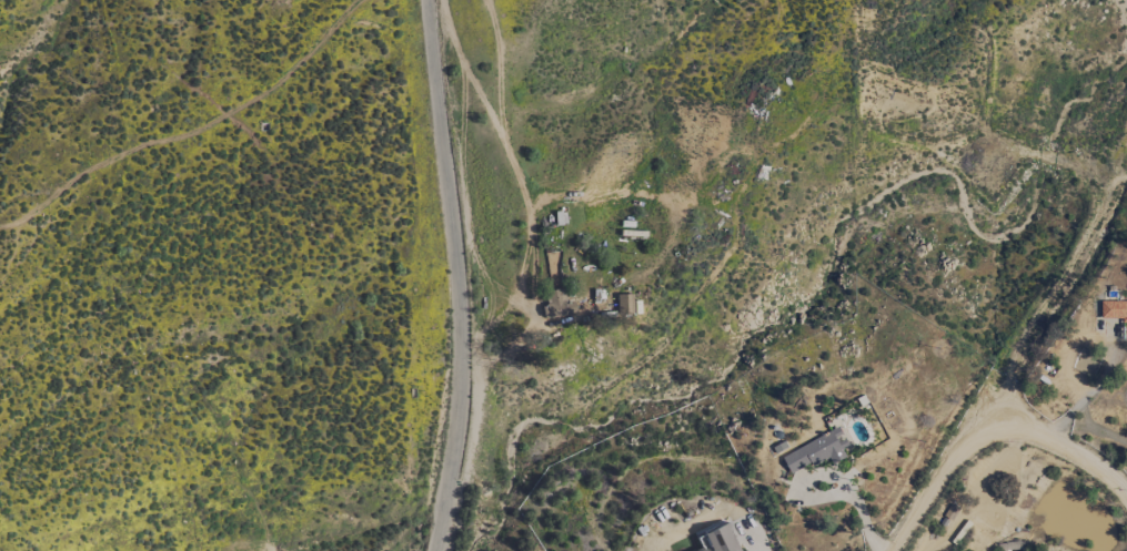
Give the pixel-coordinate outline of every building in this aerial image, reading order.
[(1126,318),(1126,339),(1126,300),(1100,300),(1100,318),(1126,318)] [(849,445),(840,427),(781,456),(790,474),(828,455),(832,463),(846,457),(842,449),(849,445)]
